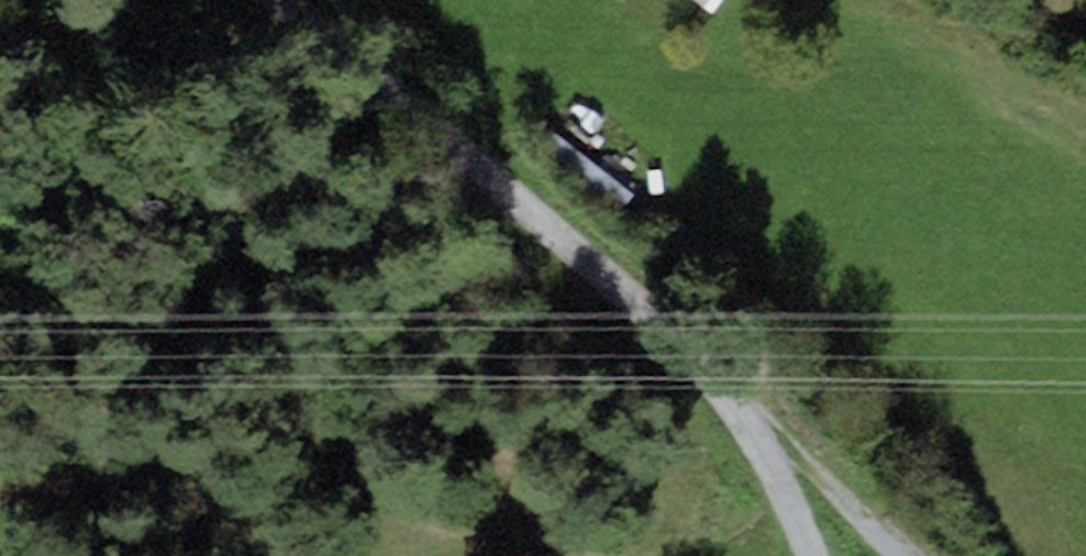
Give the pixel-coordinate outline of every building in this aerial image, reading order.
[(713,13),(722,0),(695,0),(713,13)]
